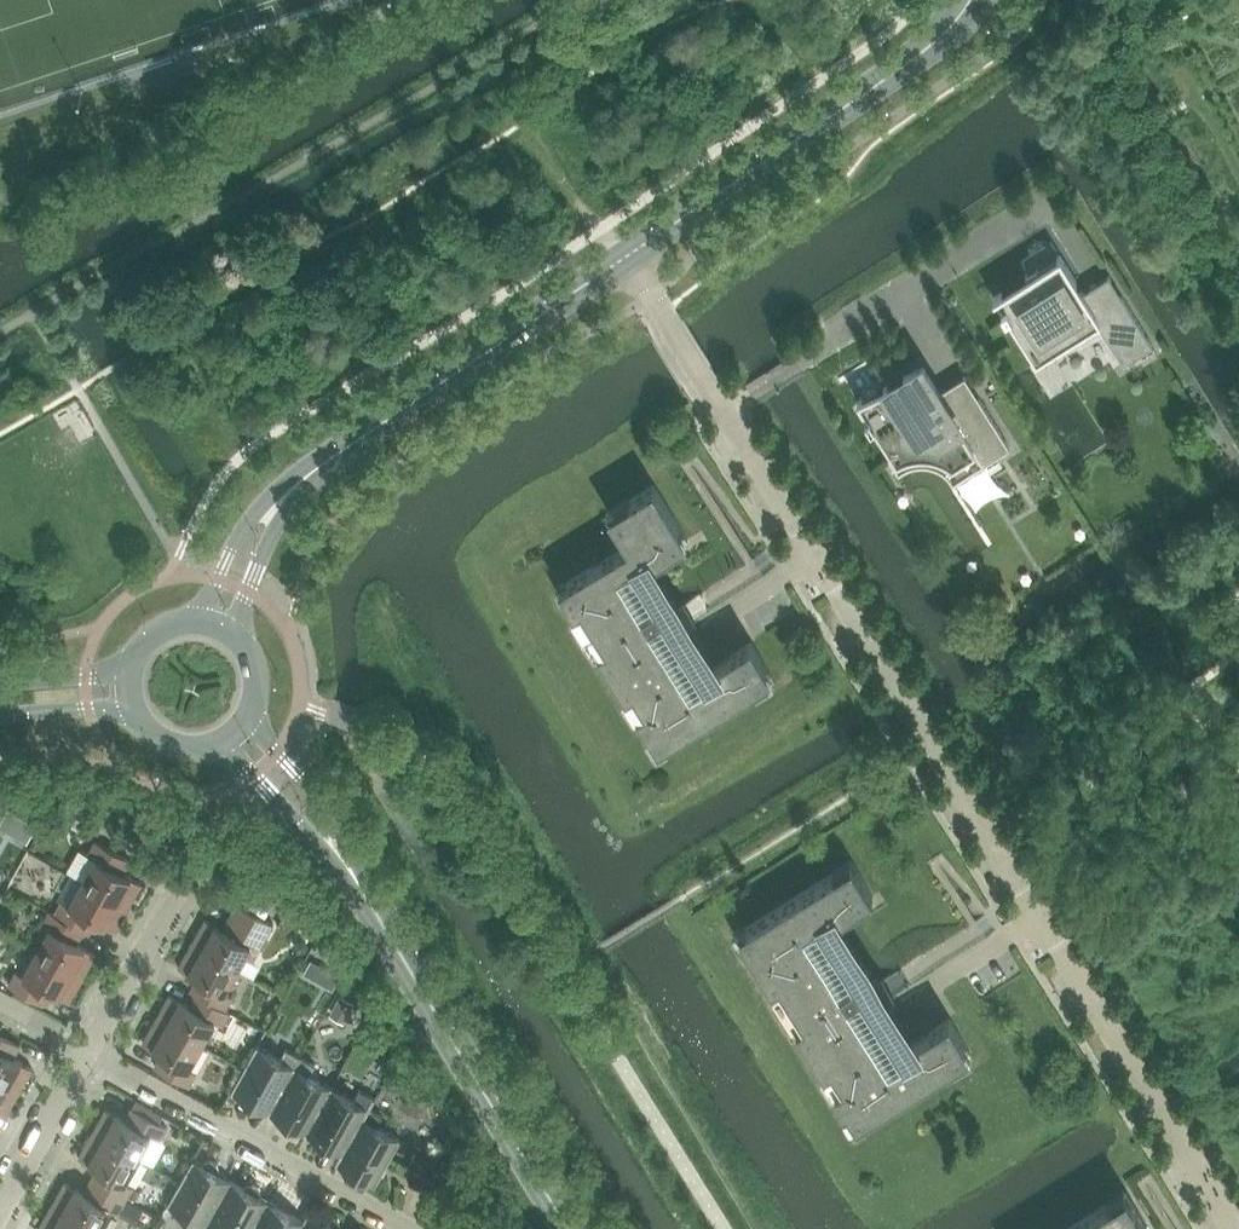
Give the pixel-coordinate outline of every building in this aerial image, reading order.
[(1006,304),(1002,307),(1006,314),(1010,311),(1030,343),(1031,343),(1034,347),(1061,330),(1064,334),(1068,338),(1072,341),(1092,329),(1089,325),(1097,319),(1124,362),(1153,344),(1122,295),(1120,296),(1121,297),(1097,312),(1063,258),(1039,274),(1002,298),(1006,304)] [(1154,349),(1141,357),(1144,362),(1157,353),(1154,348),(1154,349)] [(904,377),(898,380),(897,381),(896,381),(896,383),(895,384),(895,385),(896,386),(896,387),(891,391),(890,390),(888,392),(864,407),(868,415),(866,416),(871,424),(873,423),(895,458),(897,457),(897,456),(898,455),(901,454),(904,452),(908,451),(912,450),(916,449),(919,449),(923,449),(928,449),(932,450),(936,451),(940,452),(943,454),(947,456),(950,458),(953,460),(969,449),(970,450),(973,448),(983,463),(1010,446),(979,397),(978,398),(979,400),(955,415),(924,367),(904,377)] [(773,676),(751,641),(707,669),(710,674),(696,683),(655,618),(663,613),(655,602),(648,606),(626,570),(640,562),(643,567),(688,540),(654,485),(609,512),(628,544),(560,586),(659,746),(773,676)] [(26,819),(17,836),(27,841),(36,825),(26,819)] [(83,881),(129,907),(142,883),(119,869),(126,857),(96,840),(89,853),(97,857),(83,881)] [(739,932),(811,1048),(858,1123),(971,1052),(950,1018),(905,1046),(908,1050),(894,1059),(854,994),(861,989),(854,978),(847,983),(812,927),(826,918),(829,923),(874,895),(852,861),(739,932)] [(55,913),(79,927),(84,930),(91,917),(115,931),(129,907),(83,881),(70,905),(62,901),(55,913)] [(206,919),(192,943),(238,968),(251,944),(259,949),(273,923),(244,906),(230,932),(206,919)] [(283,909),(280,913),(283,917),(288,918),(290,913),(288,909),(283,909)] [(79,927),(55,913),(50,910),(43,923),(51,928),(37,951),(83,977),(96,953),(72,939),(79,927)] [(196,992),(201,995),(225,1009),(232,996),(225,992),(238,968),(192,943),(179,967),(203,980),(196,992)] [(69,1001),(83,977),(37,951),(24,975),(16,971),(9,984),(39,1000),(46,988),(69,1001)] [(312,959),(304,973),(313,978),(320,964),(312,959)] [(230,1011),(225,1009),(201,995),(194,1008),(170,994),(157,1018),(202,1044),(216,1020),(223,1025),(224,1024),(228,1015),(230,1011)] [(341,995),(330,1015),(343,1022),(354,1002),(341,995)] [(228,1015),(224,1024),(228,1026),(232,1017),(228,1015)] [(189,1068),(202,1044),(157,1018),(143,1042),(167,1056),(160,1068),(189,1085),(197,1072),(189,1068)] [(19,1091),(32,1067),(9,1054),(16,1041),(0,1032),(0,1081),(19,1091)] [(231,1090),(270,1112),(301,1056),(286,1048),(281,1058),(257,1045),(231,1090)] [(388,1054),(380,1067),(388,1072),(395,1059),(388,1054)] [(270,1112),(306,1132),(332,1087),(310,1074),(315,1064),(301,1056),(270,1112)] [(400,1071),(389,1080),(400,1093),(411,1083),(400,1071)] [(5,1115),(19,1091),(0,1081),(0,1112),(5,1115)] [(354,1099),(332,1087),(306,1132),(342,1152),(343,1153),(369,1107),(370,1108),(375,1098),(360,1089),(354,1099)] [(369,1107),(343,1153),(342,1152),(336,1162),(351,1170),(349,1174),(351,1180),(361,1186),(367,1184),(369,1181),(376,1184),(401,1138),(377,1125),(383,1115),(370,1108),(369,1107)] [(106,1109),(93,1133),(139,1158),(152,1135),(159,1139),(167,1126),(137,1109),(130,1122),(106,1109)] [(139,1158),(93,1133),(79,1157),(103,1170),(96,1182),(126,1199),(133,1186),(125,1182),(139,1158)] [(232,1180),(218,1172),(220,1168),(219,1162),(212,1158),(206,1160),(204,1164),(194,1158),(168,1204),(192,1217),(186,1227),(189,1228),(204,1228),(232,1180)] [(268,1200),(260,1195),(262,1192),(260,1186),(253,1182),(248,1183),(245,1187),(232,1180),(204,1228),(252,1228),(268,1200)] [(96,1182),(89,1195),(65,1181),(52,1206),(94,1228),(99,1228),(111,1208),(118,1212),(126,1199),(96,1182)] [(134,1187),(128,1196),(135,1200),(140,1191),(134,1187)] [(1148,1226),(1127,1192),(1068,1228),(1144,1228),(1148,1226)] [(305,1221),(304,1220),(268,1200),(252,1228),(301,1228),(305,1221)] [(52,1206),(39,1228),(94,1228),(52,1206)] [(339,1226),(341,1223),(340,1217),(333,1213),(327,1214),(325,1218),(310,1210),(304,1220),(305,1221),(301,1228),(344,1228),(339,1226)]
